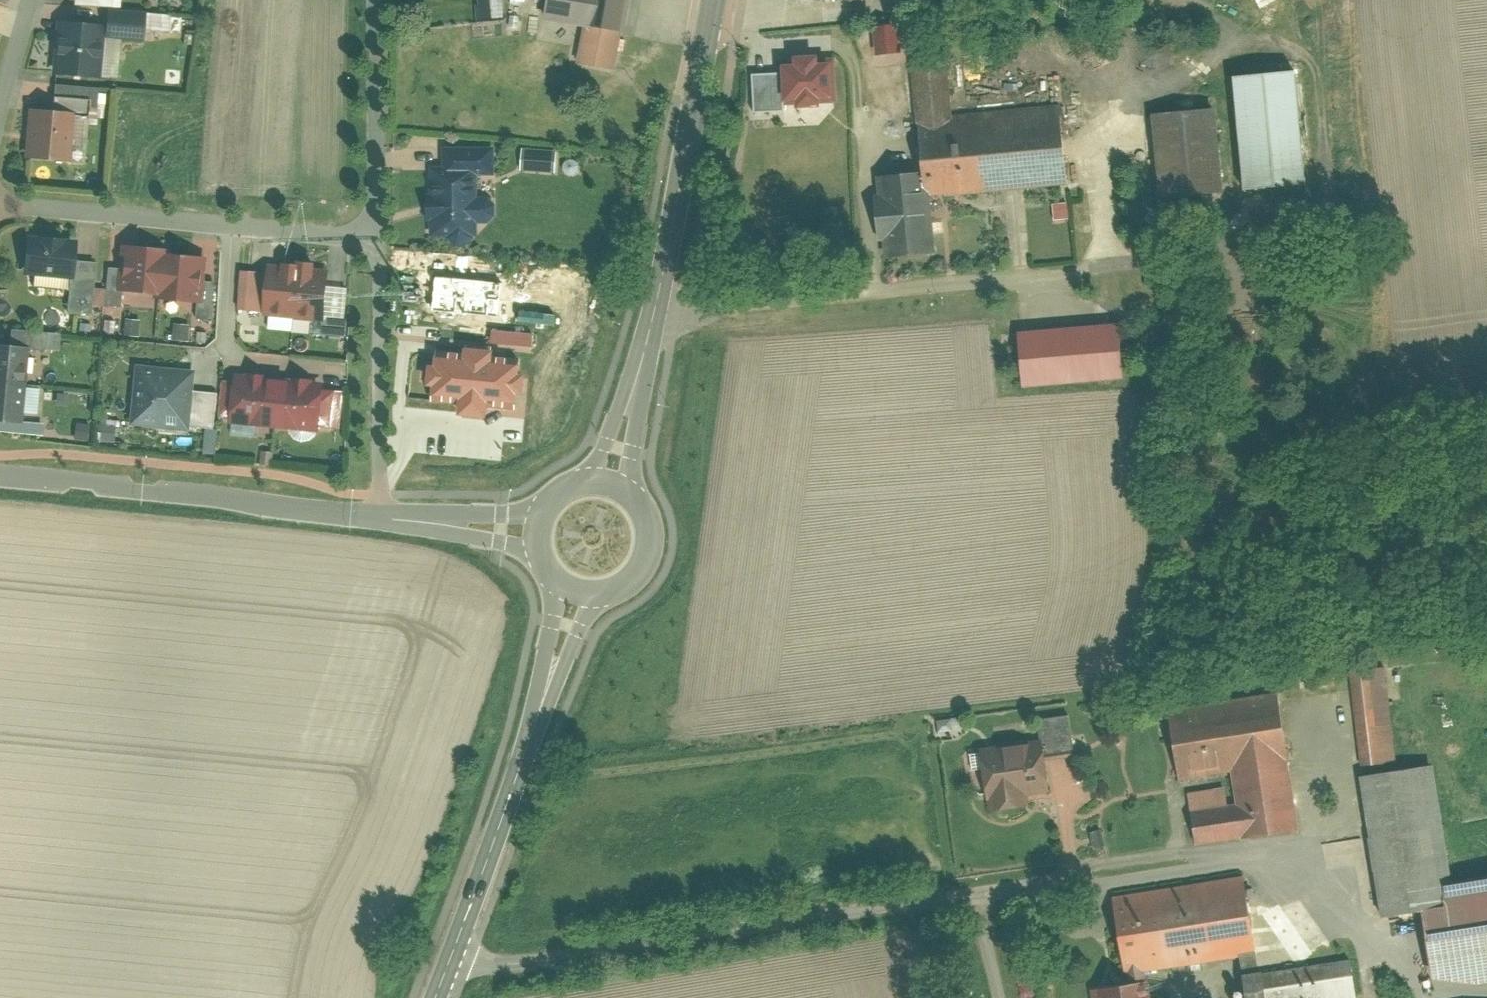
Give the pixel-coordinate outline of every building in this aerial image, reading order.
[(480,20),(502,18),(500,0),(478,0),(480,20)] [(546,19),(582,25),(575,66),(616,73),(629,0),(549,0),(546,19)] [(109,23),(61,20),(57,72),(106,76),(109,23)] [(880,26),(882,54),(910,52),(907,24),(880,26)] [(777,73),(749,74),(750,114),(780,113),(779,100),(832,99),(831,60),(777,61),(777,73)] [(953,62),(907,65),(914,172),(879,174),(884,258),(935,255),(932,195),(1069,187),(1064,103),(956,109),(953,62)] [(1299,69),(1232,75),(1242,194),(1309,188),(1299,69)] [(78,110),(33,106),(28,158),(72,162),(78,110)] [(1218,107),(1152,111),(1155,191),(1222,188),(1218,107)] [(494,144),(443,144),(443,164),(430,164),(431,236),(452,236),(459,242),(471,242),(478,235),(478,221),(494,221),(494,196),(482,196),(481,175),(494,175),(494,144)] [(564,171),(564,149),(529,148),(529,170),(564,171)] [(78,239),(32,235),(29,277),(75,280),(78,239)] [(160,296),(164,255),(126,251),(122,293),(160,296)] [(205,259),(164,255),(160,296),(200,301),(205,259)] [(340,273),(273,268),(269,314),(336,319),(340,273)] [(503,280),(435,274),(431,314),(500,320),(503,280)] [(1115,322),(1012,326),(1015,387),(1118,383),(1115,322)] [(543,344),(544,331),(500,330),(500,343),(543,344)] [(22,385),(25,348),(0,347),(0,384),(22,385)] [(523,358),(436,349),(429,414),(515,423),(523,358)] [(198,372),(137,367),(131,422),(192,428),(198,372)] [(332,383),(240,374),(235,419),(327,429),(332,383)] [(0,384),(0,420),(20,421),(22,385),(0,384)] [(1427,972),(1484,980),(1486,979),(1486,867),(1451,872),(1437,757),(1398,762),(1386,674),(1346,679),(1376,909),(1418,903),(1427,972)] [(1276,693),(1165,710),(1175,772),(1229,763),(1235,802),(1215,805),(1211,784),(1184,788),(1192,843),(1296,827),(1276,693)] [(1042,742),(967,751),(969,772),(980,770),(985,813),(1027,808),(1026,792),(1048,790),(1044,757),(1073,753),(1068,714),(1039,718),(1042,742)] [(1105,894),(1118,972),(1129,970),(1130,981),(1097,986),(1099,997),(1149,997),(1147,989),(1141,991),(1138,972),(1235,956),(1253,953),(1240,873),(1105,894)] [(1253,953),(1235,956),(1240,997),(1355,997),(1349,958),(1255,970),(1253,953)]
